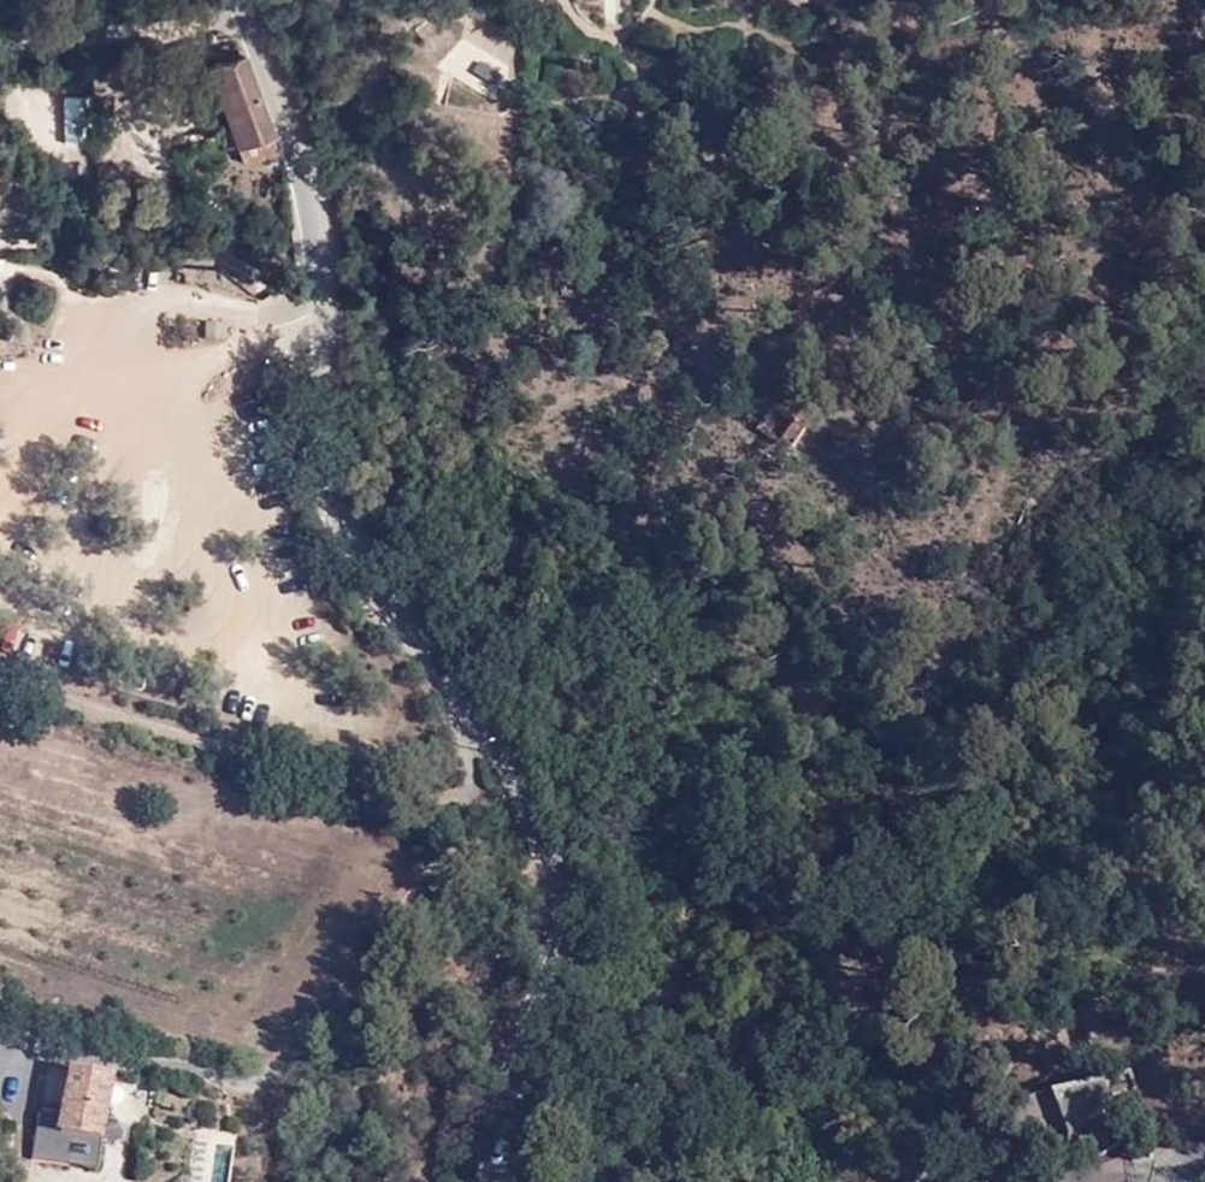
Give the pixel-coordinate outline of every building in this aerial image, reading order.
[(237,146),(271,134),(243,56),(209,68),(237,146)] [(283,145),(278,131),(271,134),(277,154),(287,155),(283,145)] [(277,154),(271,134),(237,146),(243,166),(266,158),(277,154)] [(266,158),(243,166),(242,167),(250,190),(273,181),(266,158)] [(1068,1134),(1138,1092),(1131,1070),(1053,1091),(1068,1134)] [(101,1139),(115,1078),(74,1071),(62,1133),(101,1139)] [(1083,1149),(1095,1144),(1092,1136),(1079,1140),(1083,1149)] [(94,1168),(108,1170),(113,1147),(100,1145),(94,1168)] [(39,1161),(32,1160),(22,1158),(20,1172),(37,1175),(39,1161)]
